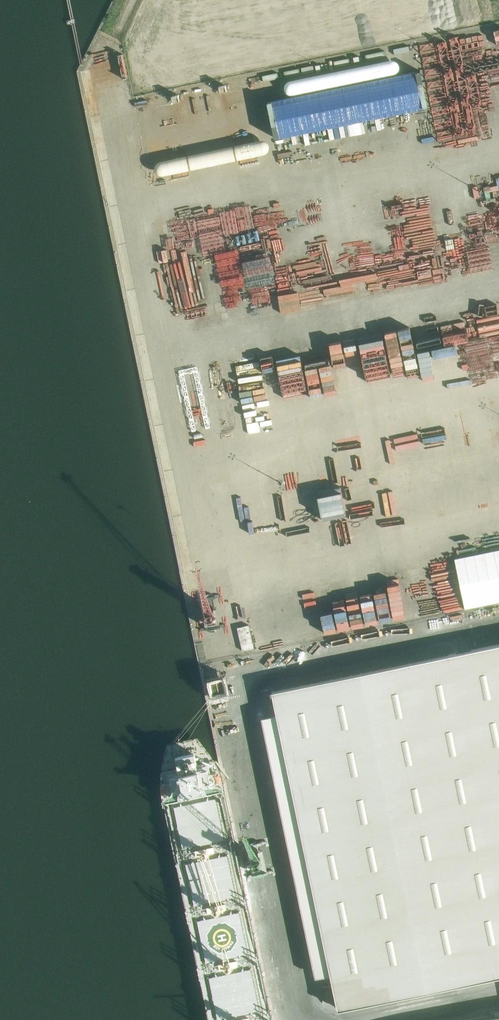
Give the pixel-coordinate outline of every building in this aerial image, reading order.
[(421,91),(409,93),(410,103),(422,102),(421,91)] [(165,94),(155,97),(159,110),(169,107),(165,94)] [(406,94),(397,96),(407,151),(416,149),(412,125),(405,126),(404,119),(411,117),(406,94)] [(139,112),(151,111),(150,99),(138,100),(139,112)] [(450,139),(462,137),(456,102),(444,104),(450,139)] [(213,108),(213,118),(223,118),(223,108),(213,108)] [(295,202),(304,201),(302,192),(293,194),(295,202)] [(272,301),(296,298),(290,255),(265,259),(268,278),(244,282),(249,312),(262,311),(262,315),(274,313),(272,301)] [(235,315),(244,313),(243,306),(234,308),(235,315)] [(209,311),(210,321),(220,320),(220,311),(209,311)] [(173,325),(189,323),(188,312),(172,313),(173,325)] [(411,340),(412,348),(431,345),(428,326),(416,328),(418,338),(411,340)] [(417,454),(434,443),(425,428),(414,435),(415,437),(409,441),(417,454)] [(447,453),(457,452),(456,445),(445,446),(447,453)] [(397,450),(385,452),(387,462),(398,460),(397,450)] [(217,458),(219,468),(235,465),(234,456),(217,458)] [(458,489),(456,483),(445,486),(447,492),(458,489)] [(451,564),(462,614),(498,606),(498,554),(451,564)] [(246,651),(258,648),(252,622),(240,625),(246,651)] [(272,633),(275,642),(298,637),(296,628),(272,633)] [(272,691),(338,1009),(498,975),(498,644),(449,654),(449,655),(272,691)] [(243,657),(245,668),(261,666),(259,654),(243,657)]
